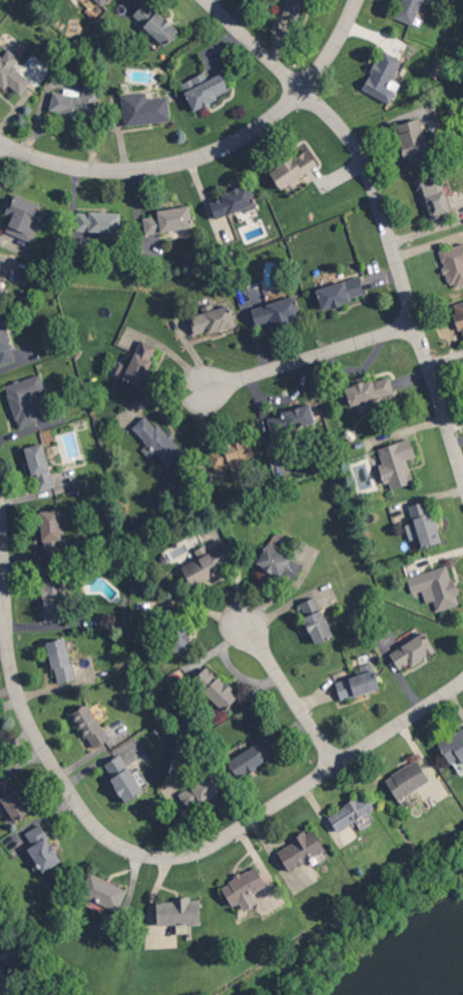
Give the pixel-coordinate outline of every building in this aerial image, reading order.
[(132,16),(165,46),(179,30),(147,0),(132,16)] [(282,14),(303,21),(310,0),(287,0),(282,14)] [(416,24),(424,0),(402,0),(396,17),(416,24)] [(391,103),(401,84),(393,80),(403,59),(383,49),(363,90),(391,103)] [(181,83),(193,110),(231,92),(222,73),(209,79),(205,72),(181,83)] [(94,123),(101,84),(85,81),(81,100),(53,94),(49,114),(94,123)] [(169,96),(148,99),(147,91),(129,93),(131,112),(127,112),(129,126),(172,120),(169,96)] [(397,124),(407,165),(432,159),(422,118),(397,124)] [(281,190),(317,165),(305,147),(269,173),(281,190)] [(418,179),(428,219),(458,210),(452,187),(439,191),(434,175),(418,179)] [(254,210),(251,189),(211,196),(214,217),(254,210)] [(10,218),(4,230),(28,241),(40,216),(10,202),(4,215),(10,218)] [(157,216),(143,217),(144,233),(192,229),(190,207),(156,210),(157,216)] [(76,232),(119,232),(119,213),(76,212),(76,232)] [(449,288),(462,284),(462,244),(438,251),(449,288)] [(316,290),(322,311),(365,297),(358,277),(316,290)] [(256,328),(300,318),(295,298),(251,308),(256,328)] [(453,304),(459,330),(462,329),(462,301),(453,304)] [(196,337),(235,326),(229,305),(190,317),(196,337)] [(142,388),(158,346),(141,340),(130,368),(121,364),(115,377),(142,388)] [(394,394),(388,375),(345,388),(351,407),(394,394)] [(45,391),(40,376),(5,387),(18,429),(42,421),(34,395),(45,391)] [(267,416),(272,435),(315,424),(310,405),(267,416)] [(132,428),(148,445),(142,450),(149,457),(155,452),(166,465),(181,451),(147,414),(132,428)] [(238,460),(254,456),(249,438),(209,448),(215,472),(232,468),(234,475),(242,473),(238,460)] [(380,448),(392,489),(414,482),(407,459),(418,456),(413,438),(380,448)] [(26,448),(35,492),(53,488),(44,444),(26,448)] [(442,541),(431,508),(421,511),(418,503),(409,506),(422,548),(442,541)] [(43,553),(62,553),(61,511),(42,511),(43,553)] [(209,551),(206,545),(194,550),(198,559),(182,565),(190,586),(221,574),(219,567),(231,562),(224,545),(209,551)] [(266,545),(256,563),(294,584),(304,566),(266,545)] [(407,576),(411,593),(422,591),(425,603),(434,601),(436,610),(459,605),(449,566),(407,576)] [(63,622),(62,577),(43,577),(44,622),(63,622)] [(315,644),(334,637),(319,596),(299,603),(315,644)] [(193,631),(175,632),(176,652),(189,651),(189,642),(193,642),(193,631)] [(389,653),(399,669),(408,663),(411,667),(437,651),(425,631),(389,653)] [(67,637),(48,641),(56,684),(75,680),(67,637)] [(362,675),(335,681),(340,700),(381,690),(374,662),(359,666),(362,675)] [(239,697),(208,666),(193,680),(223,712),(239,697)] [(107,742),(91,704),(74,711),(89,749),(107,742)] [(462,724),(437,745),(451,763),(458,757),(462,763),(462,724)] [(237,777),(279,753),(270,736),(227,761),(237,777)] [(103,764),(126,802),(143,792),(121,754),(103,764)] [(224,789),(213,771),(178,791),(188,810),(224,789)] [(13,821),(30,812),(9,777),(0,782),(0,800),(13,821)] [(327,816),(338,832),(355,821),(360,828),(374,819),(369,812),(374,808),(363,792),(327,816)] [(44,873),(63,860),(39,824),(25,833),(33,845),(28,849),(44,873)] [(277,849),(289,871),(315,857),(318,862),(328,856),(314,829),(277,849)] [(232,907),(239,903),(244,911),(257,904),(252,894),(267,885),(256,866),(220,885),(232,907)] [(128,890),(93,874),(82,898),(117,914),(128,890)] [(157,925),(180,924),(181,931),(192,930),(191,925),(202,924),(201,898),(156,900),(157,925)]
